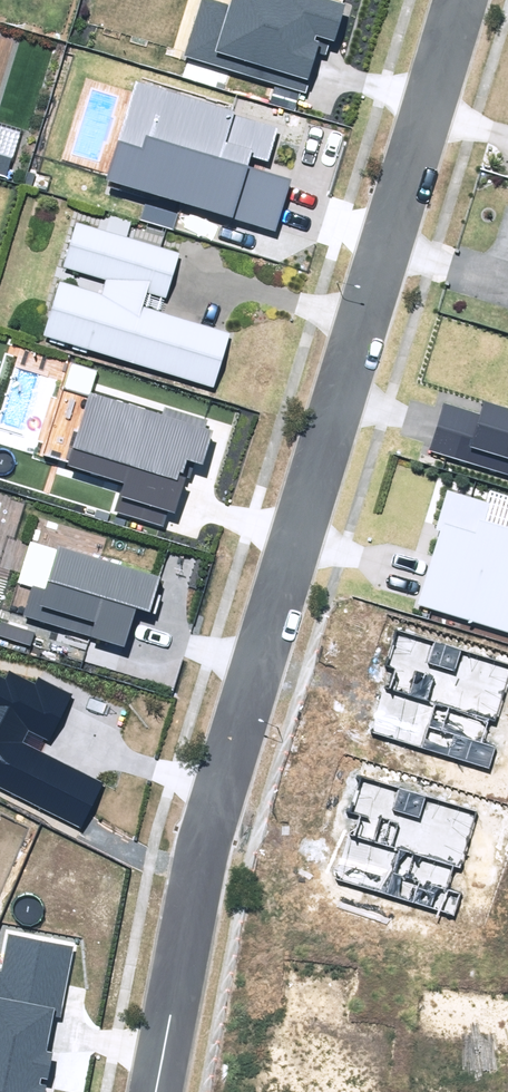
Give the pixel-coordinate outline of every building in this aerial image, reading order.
[(184,56),(306,93),(318,53),(327,55),(332,39),(336,41),(348,3),(337,0),(232,0),(230,6),(210,0),(201,0),(184,56)] [(137,83),(107,180),(150,193),(141,220),(173,230),(181,203),(276,231),(291,180),(247,166),(250,156),(269,162),(279,126),(137,83)] [(178,253),(126,237),(131,221),(110,214),(105,231),(77,223),(63,268),(106,281),(102,295),(60,282),(44,335),(214,387),(230,335),(143,308),(148,293),(165,299),(178,253)] [(116,511),(164,526),(169,511),(175,513),(186,477),(191,478),(195,463),(203,466),(214,432),(204,429),(207,420),(165,406),(162,415),(91,393),(98,371),(71,363),(63,388),(88,396),(67,465),(125,483),(116,511)] [(428,451),(507,476),(507,409),(484,401),(480,414),(443,402),(428,451)] [(507,632),(507,526),(485,519),(490,503),(448,489),(434,529),(441,531),(417,602),(507,632)] [(24,615),(124,646),(136,607),(150,611),(161,578),(58,546),(57,549),(31,541),(18,582),(32,587),(24,615)] [(80,827),(102,782),(22,742),(27,732),(48,742),(72,694),(39,678),(36,684),(10,671),(6,679),(0,676),(0,787),(80,827)] [(46,1085),(40,1084),(41,1077),(48,1078),(53,1053),(46,1051),(53,1017),(60,1018),(74,948),(9,935),(2,973),(0,973),(0,1091),(44,1091),(46,1085)]
